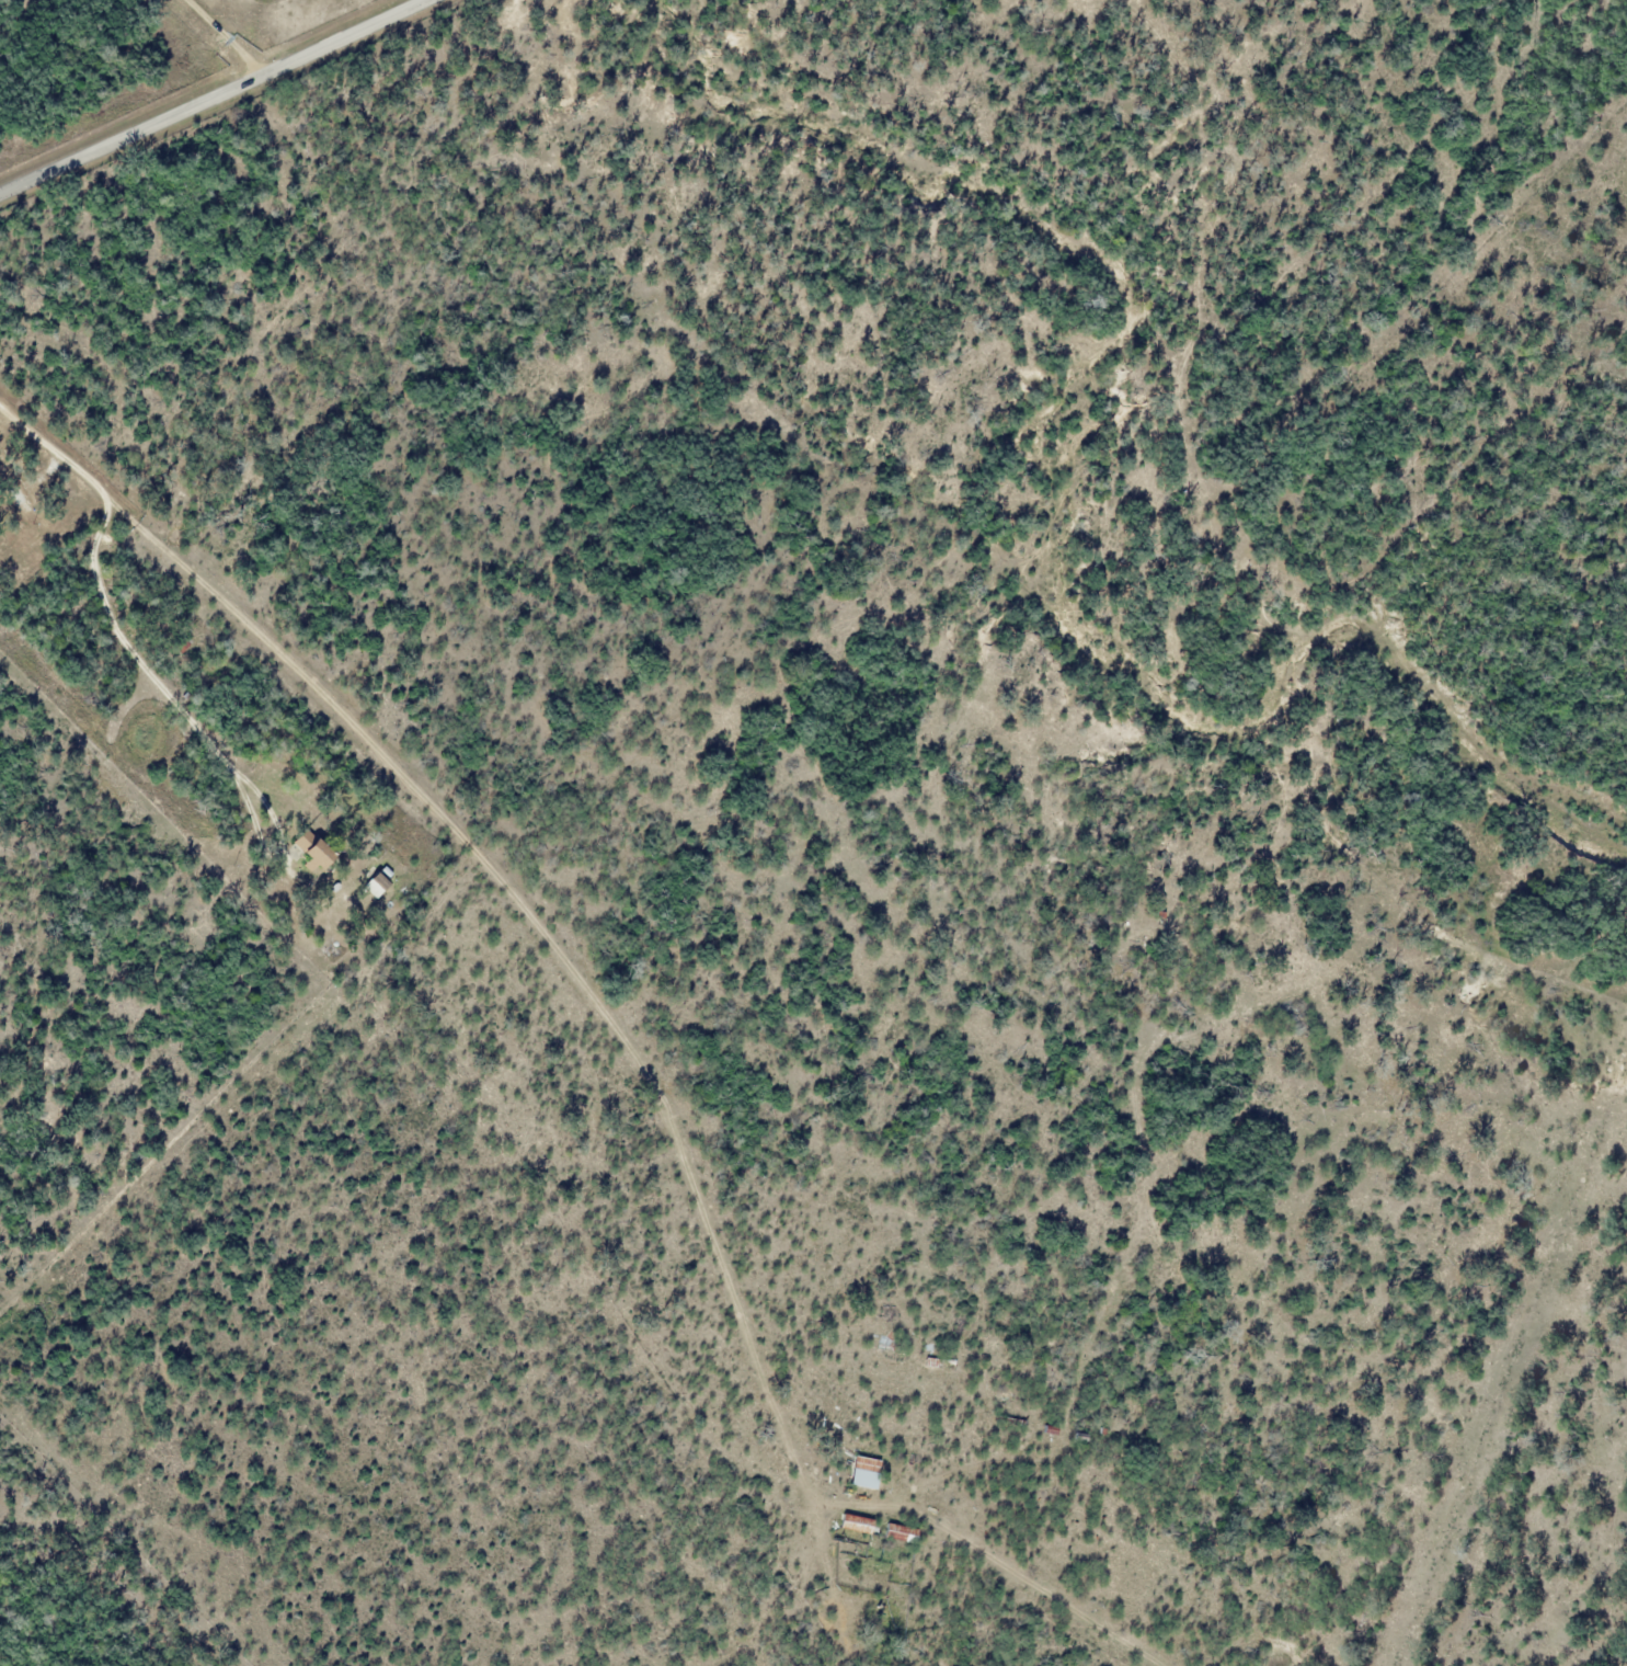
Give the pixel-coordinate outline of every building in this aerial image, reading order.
[(180,651),(192,653),(195,639),(182,637),(180,651)] [(324,869),(337,855),(310,831),(298,845),(312,857),(304,865),(313,873),(320,866),(324,869)] [(392,881),(378,871),(365,888),(379,898),(392,881)] [(851,1484),(877,1489),(882,1461),(857,1455),(851,1484)] [(870,1535),(874,1522),(845,1513),(841,1526),(870,1535)] [(886,1538),(915,1544),(918,1529),(888,1523),(886,1538)]
